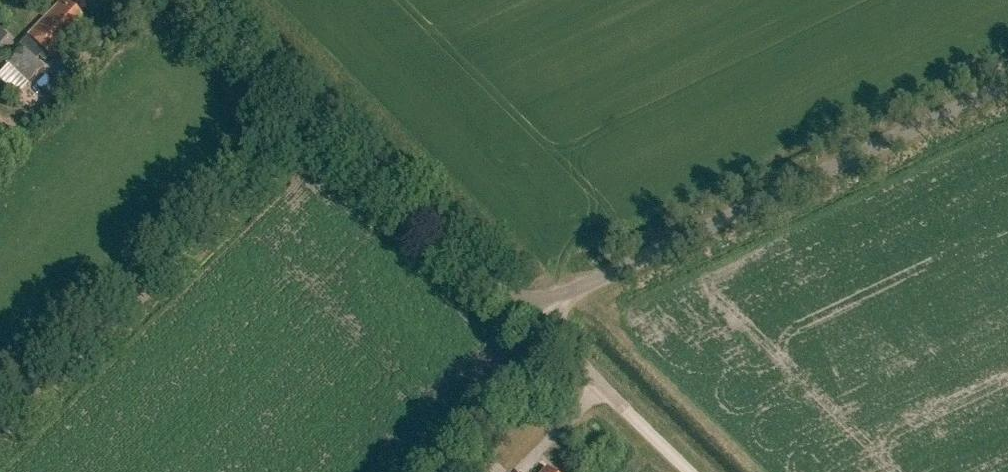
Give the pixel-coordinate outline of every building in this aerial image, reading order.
[(19,47),(23,51),(9,66),(29,85),(44,69),(36,62),(45,53),(52,61),(85,28),(79,22),(82,19),(63,1),(19,47)] [(13,34),(0,22),(0,49),(13,34)]
